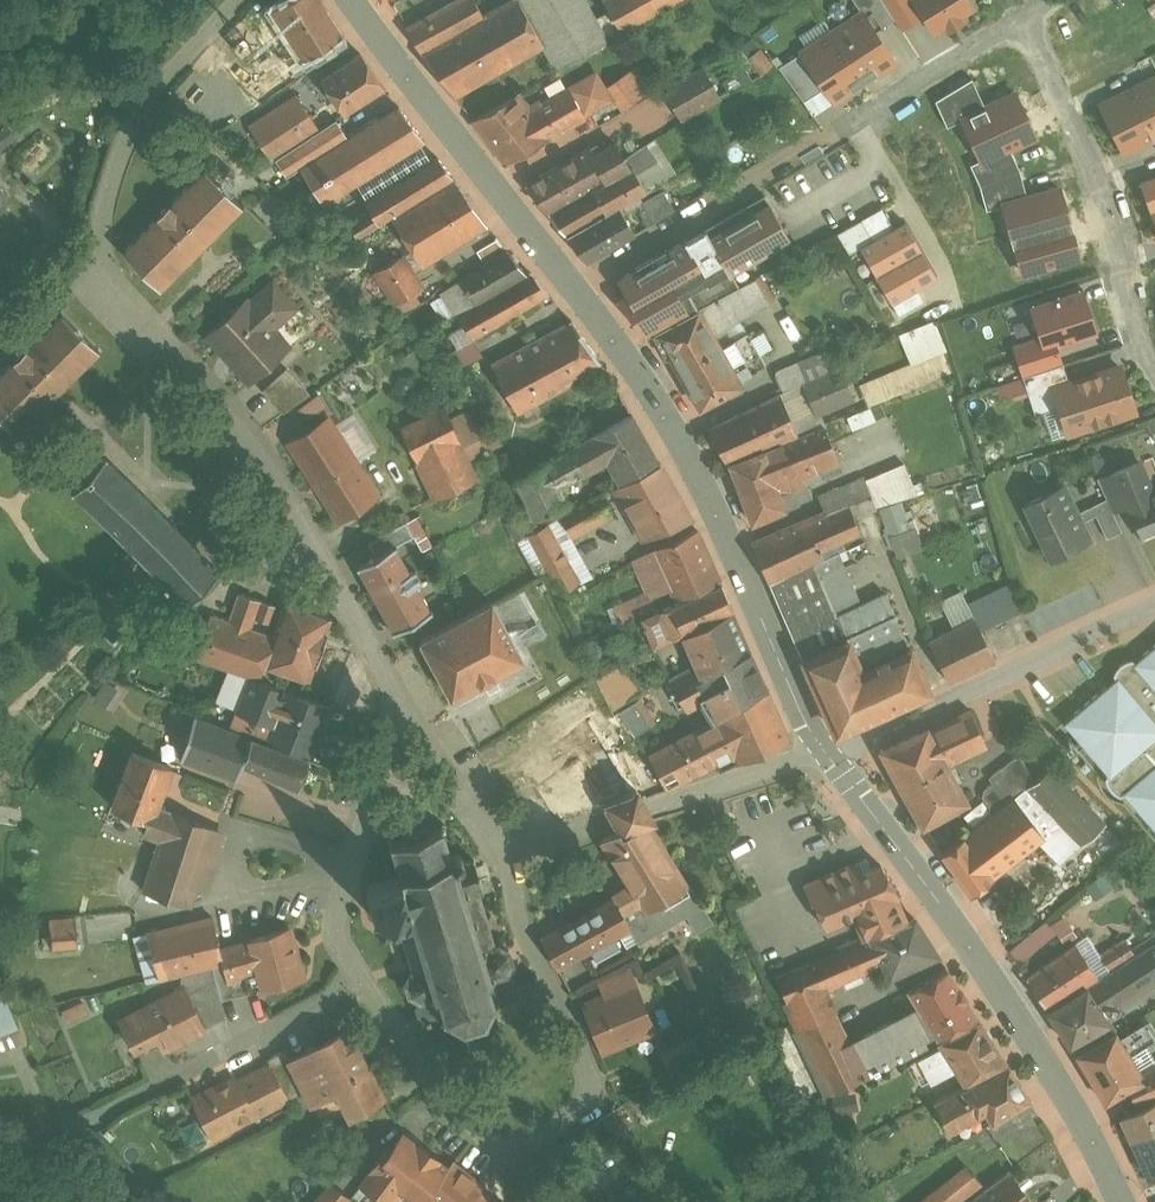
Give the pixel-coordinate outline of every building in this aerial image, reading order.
[(322,0),(288,0),(273,10),(299,51),(305,60),(306,59),(344,35),(322,0)] [(485,17),(476,0),(459,0),(408,29),(422,53),(455,98),(457,96),(546,45),(560,70),(624,35),(612,12),(597,21),(585,0),(515,0),(485,17)] [(612,12),(624,35),(686,0),(605,0),(612,12)] [(907,0),(883,0),(899,25),(916,14),(907,0)] [(968,0),(913,0),(934,35),(946,27),(949,32),(965,22),(962,17),(974,10),(968,0)] [(894,63),(862,13),(832,33),(865,82),(894,63)] [(865,82),(832,33),(803,52),(835,101),(865,82)] [(260,77),(246,86),(258,104),(312,69),(306,59),(305,60),(299,51),(260,77)] [(362,53),(322,79),(346,114),(386,88),(362,53)] [(703,68),(666,89),(685,121),(722,100),(703,68)] [(531,107),(520,94),(516,97),(474,121),(508,163),(551,139),(551,138),(587,117),(586,115),(612,100),(598,73),(544,104),(542,100),(531,107)] [(258,104),(246,86),(260,77),(258,74),(234,90),(248,111),(258,104)] [(1101,106),(1124,152),(1154,137),(1154,79),(1101,106)] [(234,90),(228,81),(210,93),(229,123),(248,111),(234,90)] [(965,128),(995,112),(979,83),(940,103),(956,133),(965,128)] [(277,160),(322,130),(299,96),(252,127),(274,161),(277,160)] [(995,112),(965,128),(987,166),(1014,154),(1042,135),(1020,97),(995,112)] [(400,107),(350,138),(338,120),(322,130),(277,160),(288,177),(302,169),(325,205),(358,184),(422,145),(427,142),(400,107)] [(240,119),(218,132),(227,145),(249,131),(240,119)] [(596,146),(526,186),(550,215),(631,168),(626,160),(617,143),(600,153),(596,146)] [(422,145),(358,184),(369,201),(368,201),(374,210),(352,223),(361,237),(455,178),(439,158),(433,162),(422,145)] [(987,166),(980,170),(987,185),(1021,169),(1014,154),(987,166)] [(631,168),(550,215),(568,237),(620,207),(648,191),(633,166),(631,168)] [(206,168),(171,204),(170,203),(158,215),(159,216),(124,251),(162,289),(203,247),(244,206),(206,168)] [(1021,169),(987,185),(992,207),(1005,206),(1035,198),(1021,169)] [(0,172),(0,195),(10,183),(0,172)] [(457,180),(394,219),(424,267),(488,226),(457,180)] [(1140,186),(1151,213),(1154,211),(1154,180),(1140,186)] [(1005,206),(1016,246),(1083,227),(1072,187),(1035,198),(1005,206)] [(664,192),(645,203),(656,223),(676,211),(664,192)] [(685,242),(619,280),(628,295),(619,301),(648,337),(656,332),(700,309),(741,287),(733,274),(744,267),(743,265),(777,245),(779,247),(792,240),(771,203),(712,237),(707,229),(705,230),(705,231),(688,241),(687,240),(685,241),(685,242)] [(620,207),(568,237),(588,262),(589,262),(589,263),(637,235),(620,207)] [(898,229),(887,208),(838,235),(849,256),(861,249),(898,229)] [(861,249),(878,281),(930,254),(912,221),(898,229),(861,249)] [(1083,227),(1016,246),(1029,284),(1093,265),(1083,227)] [(509,252),(466,278),(466,279),(444,292),(448,298),(459,316),(529,275),(509,252)] [(930,254),(878,281),(895,310),(944,281),(930,254)] [(405,255),(377,273),(401,314),(419,303),(413,294),(424,287),(405,255)] [(534,274),(463,316),(467,324),(476,339),(551,295),(534,274)] [(741,287),(700,309),(714,333),(741,318),(771,302),(757,278),(741,287)] [(274,282),(251,302),(270,322),(292,302),(274,282)] [(1041,346),(1061,342),(1103,332),(1091,285),(1029,301),(1041,346)] [(248,298),(208,335),(251,382),(291,346),(270,322),(251,302),(248,298)] [(204,300),(192,311),(196,315),(208,305),(204,300)] [(700,309),(656,332),(657,334),(665,330),(675,348),(674,353),(671,355),(672,356),(672,357),(701,409),(743,385),(740,381),(714,333),(700,309)] [(28,347),(27,346),(15,359),(16,360),(0,375),(0,414),(18,432),(101,350),(63,312),(28,347)] [(767,366),(741,318),(714,333),(740,381),(767,366)] [(574,322),(493,365),(519,413),(606,366),(574,322)] [(467,324),(448,334),(457,349),(476,339),(467,324)] [(858,329),(848,334),(848,345),(858,351),(868,346),(868,335),(858,329)] [(1025,375),(1066,366),(1061,342),(1041,346),(1020,351),(1025,375)] [(947,350),(860,386),(869,407),(954,371),(947,350)] [(822,356),(776,375),(782,389),(783,389),(788,390),(803,384),(829,373),(822,356)] [(1066,366),(1025,375),(1036,415),(1060,407),(1054,389),(1070,383),(1066,366)] [(288,367),(263,389),(284,413),(311,393),(288,367)] [(829,373),(803,384),(817,416),(856,399),(843,367),(829,373)] [(1070,383),(1054,389),(1060,407),(1069,433),(1135,411),(1120,367),(1070,383)] [(782,395),(715,428),(714,427),(712,429),(730,465),(732,464),(732,463),(799,434),(782,395)] [(460,439),(444,406),(402,427),(436,498),(479,478),(470,461),(461,438),(460,439)] [(633,416),(597,435),(610,459),(609,460),(610,460),(622,483),(659,462),(633,416)] [(379,494),(330,417),(290,443),(339,519),(379,494)] [(826,427),(732,466),(754,523),(798,504),(792,489),(806,483),(803,475),(840,460),(826,427)] [(477,431),(462,439),(462,438),(461,438),(470,461),(487,452),(477,431)] [(597,435),(516,479),(536,518),(569,500),(561,486),(581,475),(582,475),(610,460),(609,460),(610,459),(597,435)] [(233,570),(117,455),(85,487),(200,602),(233,570)] [(1154,495),(1141,462),(1121,470),(1134,503),(1130,505),(1141,534),(1154,529),(1154,495)] [(661,465),(616,489),(646,542),(692,520),(661,465)] [(907,465),(868,482),(877,508),(919,495),(907,465)] [(1121,470),(1099,479),(1108,499),(1114,512),(1117,511),(1130,505),(1134,503),(1121,470)] [(866,477),(820,496),(827,513),(850,503),(857,519),(878,510),(877,508),(868,482),(866,477)] [(1065,485),(1026,504),(1053,559),(1091,541),(1065,485)] [(605,494),(562,518),(574,541),(602,525),(601,522),(616,513),(605,494)] [(1108,499),(1093,506),(1108,538),(1123,531),(1108,499)] [(827,513),(822,515),(821,514),(754,543),(771,584),(824,558),(821,550),(822,549),(822,547),(843,538),(861,530),(857,519),(850,503),(827,513)] [(565,552),(550,524),(529,536),(544,563),(565,552)] [(699,531),(656,550),(678,600),(721,581),(699,531)] [(259,538),(236,563),(256,581),(278,556),(259,538)] [(843,538),(822,547),(822,549),(821,550),(824,558),(825,560),(847,550),(843,538)] [(432,612),(396,546),(358,566),(395,633),(432,612)] [(838,615),(822,578),(846,567),(841,554),(848,551),(847,550),(825,560),(773,586),(804,661),(850,640),(861,665),(909,642),(886,593),(862,604),(838,615)] [(570,560),(549,572),(561,594),(582,583),(570,560)] [(846,567),(822,578),(838,615),(862,604),(846,567)] [(1016,582),(970,605),(977,620),(982,630),(1024,610),(1016,582)] [(723,585),(645,620),(647,626),(645,627),(646,630),(648,628),(656,647),(734,610),(723,585)] [(652,588),(622,601),(629,620),(660,607),(656,597),(652,588)] [(332,618),(285,601),(273,634),(253,627),(256,617),(271,622),(277,604),(240,591),(230,619),(211,612),(195,657),(253,677),(260,680),(266,664),(311,680),(316,663),(318,664),(329,633),(327,633),(332,618)] [(671,592),(656,597),(660,606),(674,601),(671,592)] [(493,601),(422,640),(453,697),(523,659),(493,601)] [(734,612),(686,636),(696,657),(698,656),(702,665),(672,681),(688,710),(706,700),(718,719),(769,690),(734,612)] [(977,620),(931,643),(951,682),(997,660),(982,630),(977,620)] [(526,643),(548,636),(544,626),(523,633),(526,643)] [(912,648),(863,671),(861,665),(850,640),(804,661),(832,724),(848,730),(932,692),(912,648)] [(1134,661),(1132,658),(1125,660),(1120,663),(1115,668),(1113,674),(1115,677),(1064,722),(1108,774),(1104,776),(1106,783),(1110,788),(1115,793),(1121,795),(1124,793),(1154,829),(1154,644),(1134,661)] [(284,698),(274,695),(277,686),(260,680),(253,677),(233,726),(312,755),(331,707),(287,691),(284,698)] [(769,690),(718,719),(735,755),(740,765),(792,742),(769,690)] [(635,738),(657,725),(643,701),(620,715),(635,738)] [(928,730),(883,751),(924,826),(968,802),(948,765),(988,746),(972,710),(929,730),(928,730)] [(253,736),(196,714),(182,758),(183,758),(238,779),(244,763),(300,788),(311,759),(253,737),(253,736)] [(718,719),(663,751),(681,783),(735,755),(718,719)] [(1028,720),(1000,738),(1018,766),(993,783),(993,784),(985,789),(983,796),(994,812),(1061,762),(1028,720)] [(174,766),(135,751),(115,805),(114,805),(113,806),(136,815),(134,820),(148,825),(145,832),(162,839),(172,810),(159,805),(174,766)] [(663,751),(650,758),(668,790),(681,783),(663,751)] [(1106,826),(1052,770),(1016,797),(1046,837),(1042,840),(1064,862),(1106,826)] [(645,818),(651,816),(638,790),(606,805),(619,830),(625,827),(626,830),(646,820),(645,818)] [(1016,797),(943,853),(973,894),(1042,840),(1046,837),(1016,797)] [(216,826),(172,810),(162,839),(145,890),(191,905),(201,874),(210,877),(216,860),(206,857),(216,826)] [(646,820),(626,830),(625,827),(619,830),(620,831),(602,841),(631,887),(647,912),(669,899),(672,903),(678,905),(689,898),(691,891),(688,887),(690,886),(690,885),(652,824),(655,822),(651,816),(645,818),(646,820)] [(448,824),(444,821),(440,828),(429,831),(427,827),(406,833),(407,837),(396,841),(391,838),(388,842),(394,845),(402,875),(367,885),(371,895),(367,896),(372,913),(376,912),(379,922),(399,915),(407,940),(402,942),(403,945),(408,944),(416,969),(413,969),(407,981),(411,993),(421,998),(417,1006),(424,1028),(442,1020),(443,1022),(449,1018),(463,1026),(462,1033),(467,1033),(468,1026),(483,1022),(488,1027),(492,1024),(487,1018),(494,1004),(501,1004),(502,1002),(520,996),(515,978),(516,976),(503,965),(514,961),(510,949),(498,953),(499,943),(496,944),(488,919),(494,918),(493,914),(487,916),(479,890),(485,888),(476,858),(465,861),(464,856),(461,856),(457,856),(453,857),(444,830),(448,824)] [(881,864),(862,873),(857,862),(804,885),(818,918),(821,917),(826,928),(854,916),(864,939),(870,937),(907,920),(898,897),(901,895),(881,864)] [(669,899),(647,912),(631,887),(615,897),(633,929),(631,930),(640,944),(704,905),(691,884),(690,885),(690,886),(688,887),(691,891),(689,898),(678,905),(672,903),(669,899)] [(615,897),(541,937),(559,969),(631,930),(633,929),(615,897)] [(214,915),(150,931),(162,977),(213,964),(224,961),(221,948),(214,915)] [(938,954),(914,918),(907,920),(870,937),(871,938),(884,963),(891,976),(938,954)] [(1067,948),(1049,922),(1011,947),(1029,973),(1067,948)] [(77,927),(53,929),(54,936),(55,947),(79,945),(77,927)] [(291,927),(251,938),(252,939),(221,948),(224,961),(228,979),(260,970),(265,988),(304,977),(291,927)] [(54,936),(45,937),(46,948),(55,947),(54,936)] [(871,938),(813,962),(813,961),(776,976),(789,1005),(824,989),(884,963),(871,938)] [(1125,939),(1101,954),(1112,970),(1136,955),(1125,939)] [(1077,943),(1028,977),(1049,1010),(1087,986),(1100,978),(1077,943)] [(1088,987),(1098,1003),(1112,994),(1120,1005),(1154,982),(1154,943),(1088,987)] [(260,970),(228,979),(224,961),(213,964),(217,979),(222,999),(265,988),(260,970)] [(979,1019),(947,968),(907,989),(920,1010),(935,1033),(939,1040),(979,1019)] [(630,971),(603,982),(608,995),(635,984),(630,971)] [(217,979),(188,993),(204,1026),(226,1015),(222,999),(217,979)] [(608,995),(586,1004),(604,1049),(654,1028),(635,984),(608,995)] [(1087,986),(1049,1010),(1049,1011),(1077,1054),(1117,1031),(1098,1003),(1088,987),(1087,986)] [(185,987),(121,1019),(136,1048),(160,1035),(166,1047),(205,1027),(204,1026),(188,993),(185,987)] [(824,989),(789,1005),(801,1029),(836,1013),(824,989)] [(0,996),(0,1053),(27,1044),(9,993),(0,996)] [(912,1012),(851,1043),(863,1067),(861,1068),(866,1077),(929,1045),(926,1039),(935,1033),(920,1010),(913,1014),(912,1012)] [(851,1043),(836,1013),(801,1029),(832,1094),(860,1080),(855,1071),(861,1068),(863,1067),(851,1043)] [(1007,1064),(979,1019),(939,1040),(938,1040),(940,1044),(954,1065),(966,1086),(968,1085),(1007,1064)] [(292,1058),(291,1059),(307,1090),(312,1101),(337,1088),(350,1114),(385,1096),(351,1029),(292,1058)] [(1117,1031),(1077,1054),(1107,1102),(1129,1088),(1145,1079),(1142,1073),(1130,1054),(1142,1047),(1133,1032),(1122,1039),(1117,1031)] [(954,1065),(940,1044),(917,1057),(929,1079),(954,1065)] [(287,1048),(268,1058),(271,1063),(271,1062),(290,1099),(307,1090),(291,1059),(292,1058),(287,1048)] [(271,1063),(239,1079),(238,1077),(210,1091),(207,1090),(198,1095),(197,1098),(194,1099),(213,1135),(255,1113),(256,1116),(290,1099),(271,1062),(271,1063)] [(1029,1101),(1007,1064),(968,1085),(984,1112),(991,1124),(1029,1101)] [(1142,1073),(1145,1079),(1129,1088),(1138,1107),(1154,1099),(1154,1068),(1142,1073)] [(984,1112),(968,1085),(966,1086),(934,1102),(950,1133),(984,1112)] [(1122,1116),(1134,1141),(1154,1131),(1154,1101),(1122,1116)] [(419,1143),(404,1131),(391,1149),(388,1147),(371,1169),(372,1170),(362,1183),(384,1200),(398,1182),(424,1201),(425,1200),(455,1159),(454,1158),(449,1165),(440,1158),(440,1157),(420,1142),(419,1143)] [(1134,1141),(1150,1176),(1154,1174),(1154,1131),(1134,1141)] [(425,1200),(427,1201),(473,1201),(483,1188),(486,1183),(455,1159),(425,1200)] [(968,1169),(925,1201),(1029,1201),(1010,1175),(985,1191),(968,1169)] [(331,1182),(311,1201),(349,1201),(352,1198),(331,1182)] [(473,1201),(502,1201),(483,1188),(473,1201)]
